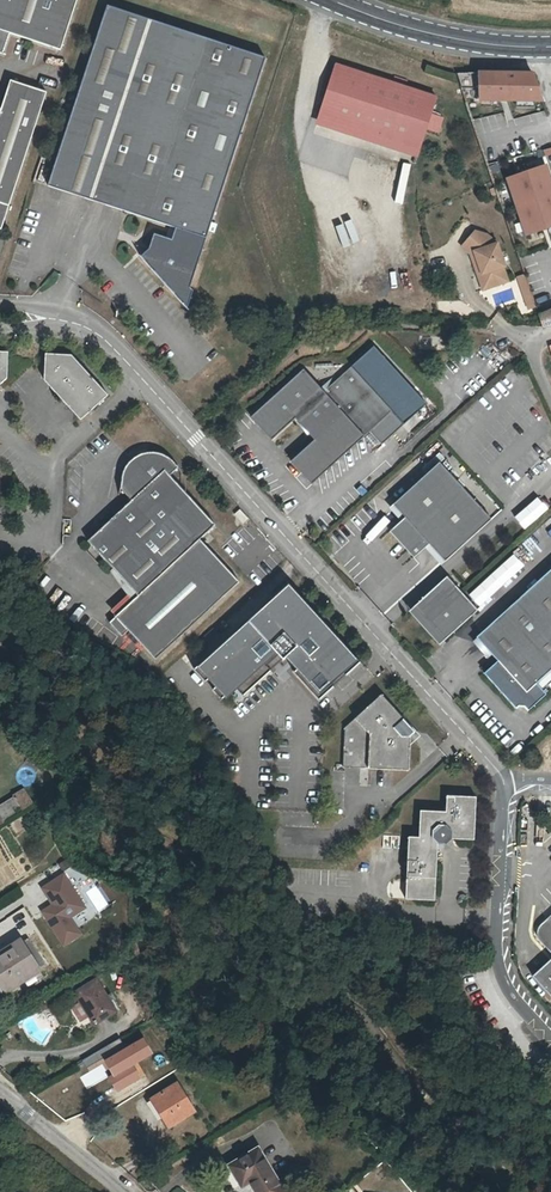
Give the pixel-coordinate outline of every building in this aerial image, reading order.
[(58,49),(74,0),(0,0),(0,52),(7,32),(58,49)] [(72,193),(116,8),(104,4),(45,184),(72,193)] [(266,59),(116,8),(72,193),(88,199),(172,227),(168,238),(150,232),(145,247),(139,257),(184,310),(190,292),(187,289),(266,59)] [(436,98),(336,65),(319,117),(419,150),(436,98)] [(480,99),(543,101),(533,73),(480,72),(480,99)] [(6,205),(18,171),(44,91),(7,79),(0,101),(0,224),(6,205)] [(505,177),(524,234),(550,225),(550,180),(546,164),(505,177)] [(486,281),(493,285),(507,280),(502,266),(504,265),(497,243),(487,233),(476,229),(463,244),(471,252),(474,251),(478,262),(474,263),(478,274),(483,272),(486,281)] [(483,272),(478,274),(483,288),(493,285),(486,281),(483,272)] [(527,313),(536,310),(523,273),(515,276),(527,313)] [(550,325),(550,309),(538,315),(542,326),(550,325)] [(351,365),(403,423),(426,402),(373,345),(351,365)] [(13,378),(13,361),(5,352),(0,352),(0,389),(13,378)] [(58,354),(49,363),(49,380),(85,420),(112,395),(76,355),(58,354)] [(311,482),(322,472),(369,430),(381,443),(403,423),(351,365),(323,390),(303,368),(292,378),(251,416),(272,439),(296,416),(310,433),(314,438),(312,440),(291,460),(311,482)] [(171,476),(180,468),(179,466),(177,465),(174,462),(172,461),(170,460),(168,459),(166,458),(164,457),(162,457),(160,457),(158,456),(155,456),(153,456),(151,456),(149,457),(147,457),(145,458),(141,459),(137,461),(133,464),(132,466),(130,467),(129,469),(126,473),(125,474),(125,476),(124,479),(123,481),(123,483),(122,485),(122,489),(133,501),(90,542),(140,597),(112,623),(124,637),(131,631),(158,660),(241,582),(202,540),(217,525),(171,476)] [(450,560),(494,517),(442,463),(399,503),(411,516),(394,531),(419,557),(434,543),(450,560)] [(536,496),(513,517),(524,529),(547,508),(536,496)] [(476,636),(478,637),(497,659),(483,672),(515,707),(519,704),(525,705),(528,708),(546,692),(536,681),(550,668),(550,567),(476,636)] [(411,610),(434,635),(452,636),(481,609),(450,575),(411,610)] [(227,638),(186,676),(198,689),(203,685),(210,693),(205,697),(214,707),(227,695),(235,704),(263,678),(259,674),(271,663),(276,667),(280,663),(291,675),(286,680),(312,707),(326,694),(322,689),(334,678),(338,683),(362,662),(335,633),(331,637),(319,625),(324,620),(288,582),(265,603),(268,606),(256,617),(253,614),(239,627),(241,630),(229,641),(227,638)] [(259,674),(263,678),(276,667),(271,663),(259,674)] [(322,689),(326,694),(338,683),(334,678),(322,689)] [(380,693),(344,726),(343,766),(408,767),(410,734),(414,730),(380,693)] [(21,790),(12,796),(19,807),(20,810),(29,805),(21,790)] [(417,835),(407,835),(405,897),(433,898),(437,842),(444,842),(450,836),(473,837),(475,794),(446,793),(445,809),(419,808),(417,835)] [(12,796),(0,803),(0,819),(19,807),(12,796)] [(366,889),(388,877),(384,870),(362,882),(366,889)] [(87,910),(63,873),(40,888),(51,905),(40,913),(63,948),(84,935),(74,919),(87,910)] [(9,902),(22,895),(18,887),(5,894),(9,902)] [(548,914),(543,919),(540,922),(537,925),(536,929),(536,932),(537,935),(538,938),(550,953),(550,915),(548,914)] [(84,935),(89,943),(111,931),(106,922),(84,935)] [(9,990),(41,970),(23,941),(0,956),(0,977),(9,990)] [(531,974),(550,995),(550,955),(531,974)] [(9,990),(0,977),(0,984),(6,993),(9,990)] [(114,1010),(96,981),(74,994),(93,1024),(114,1010)] [(143,1039),(124,1050),(119,1040),(84,1060),(90,1069),(104,1061),(113,1076),(111,1078),(118,1090),(139,1078),(132,1065),(152,1054),(143,1039)] [(192,1112),(175,1085),(149,1101),(165,1128),(192,1112)] [(239,1187),(247,1183),(253,1191),(281,1191),(255,1150),(227,1168),(239,1187)]
